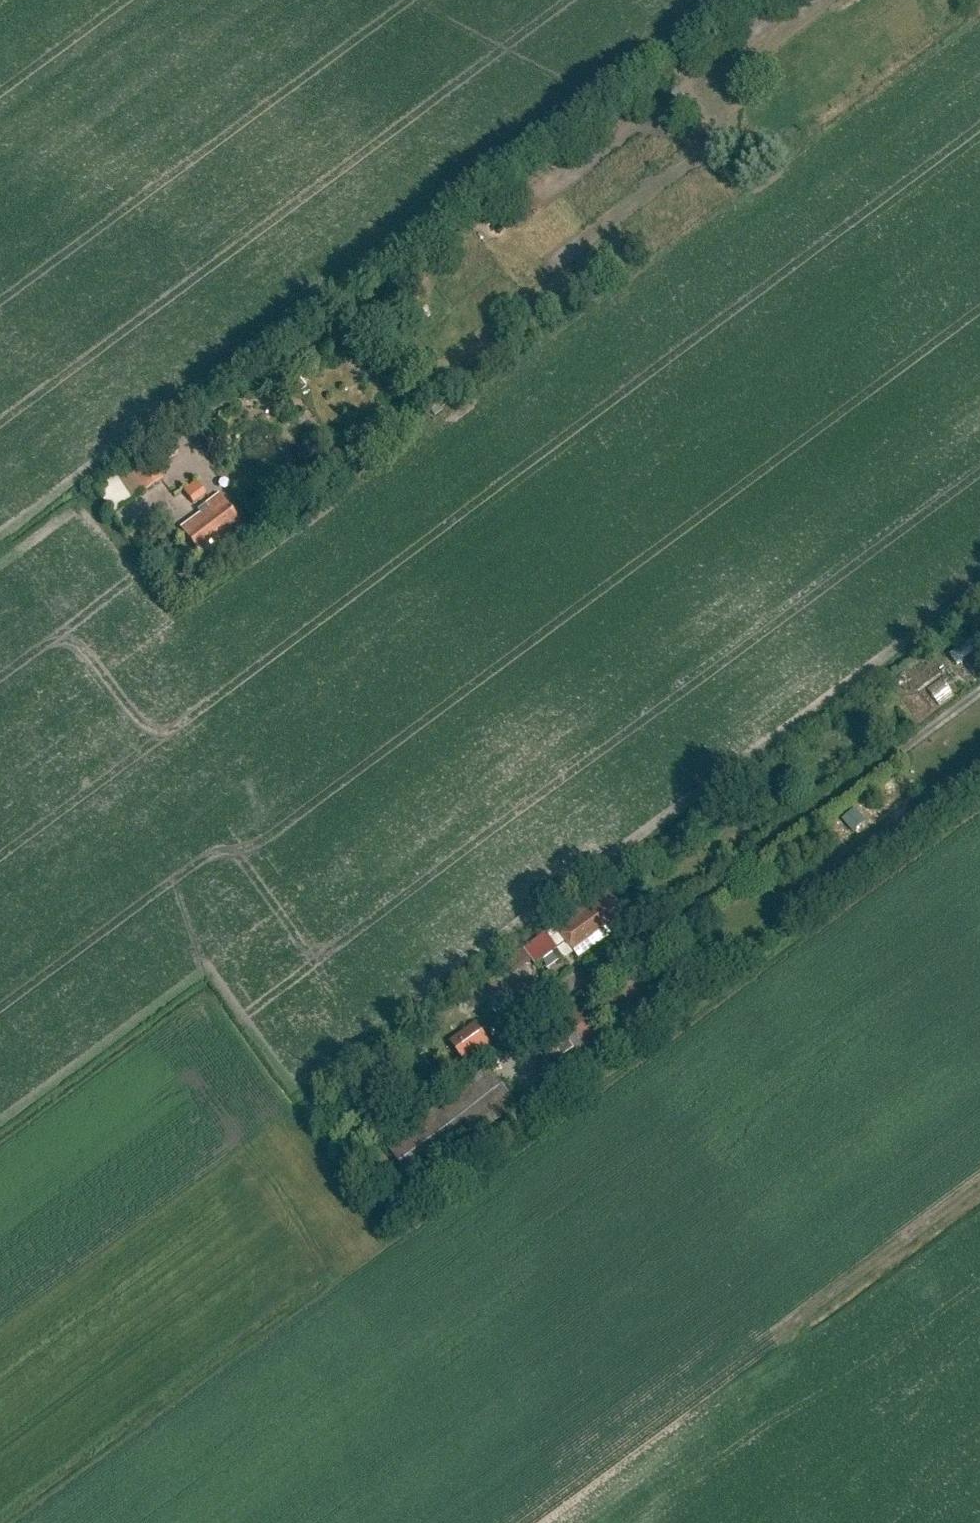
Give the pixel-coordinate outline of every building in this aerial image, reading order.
[(412,298),(410,295),(403,285),(395,291),(405,304),(412,298)] [(417,304),(429,295),(423,286),(410,295),(412,298),(417,304)] [(306,387),(297,375),(290,381),(299,393),(306,387)] [(206,496),(195,482),(183,491),(193,505),(206,496)] [(220,496),(197,512),(200,516),(189,523),(191,526),(183,531),(202,559),(243,528),(220,496)] [(972,637),(944,655),(951,665),(979,647),(972,637)] [(780,822),(789,814),(783,808),(774,817),(780,822)] [(628,924),(606,893),(524,952),(536,968),(568,944),(579,959),(628,924)] [(532,963),(523,951),(504,965),(513,977),(532,963)] [(492,1045),(476,1023),(446,1044),(462,1066),(492,1045)] [(518,1109),(489,1070),(386,1148),(414,1187),(491,1129),(518,1109)]
